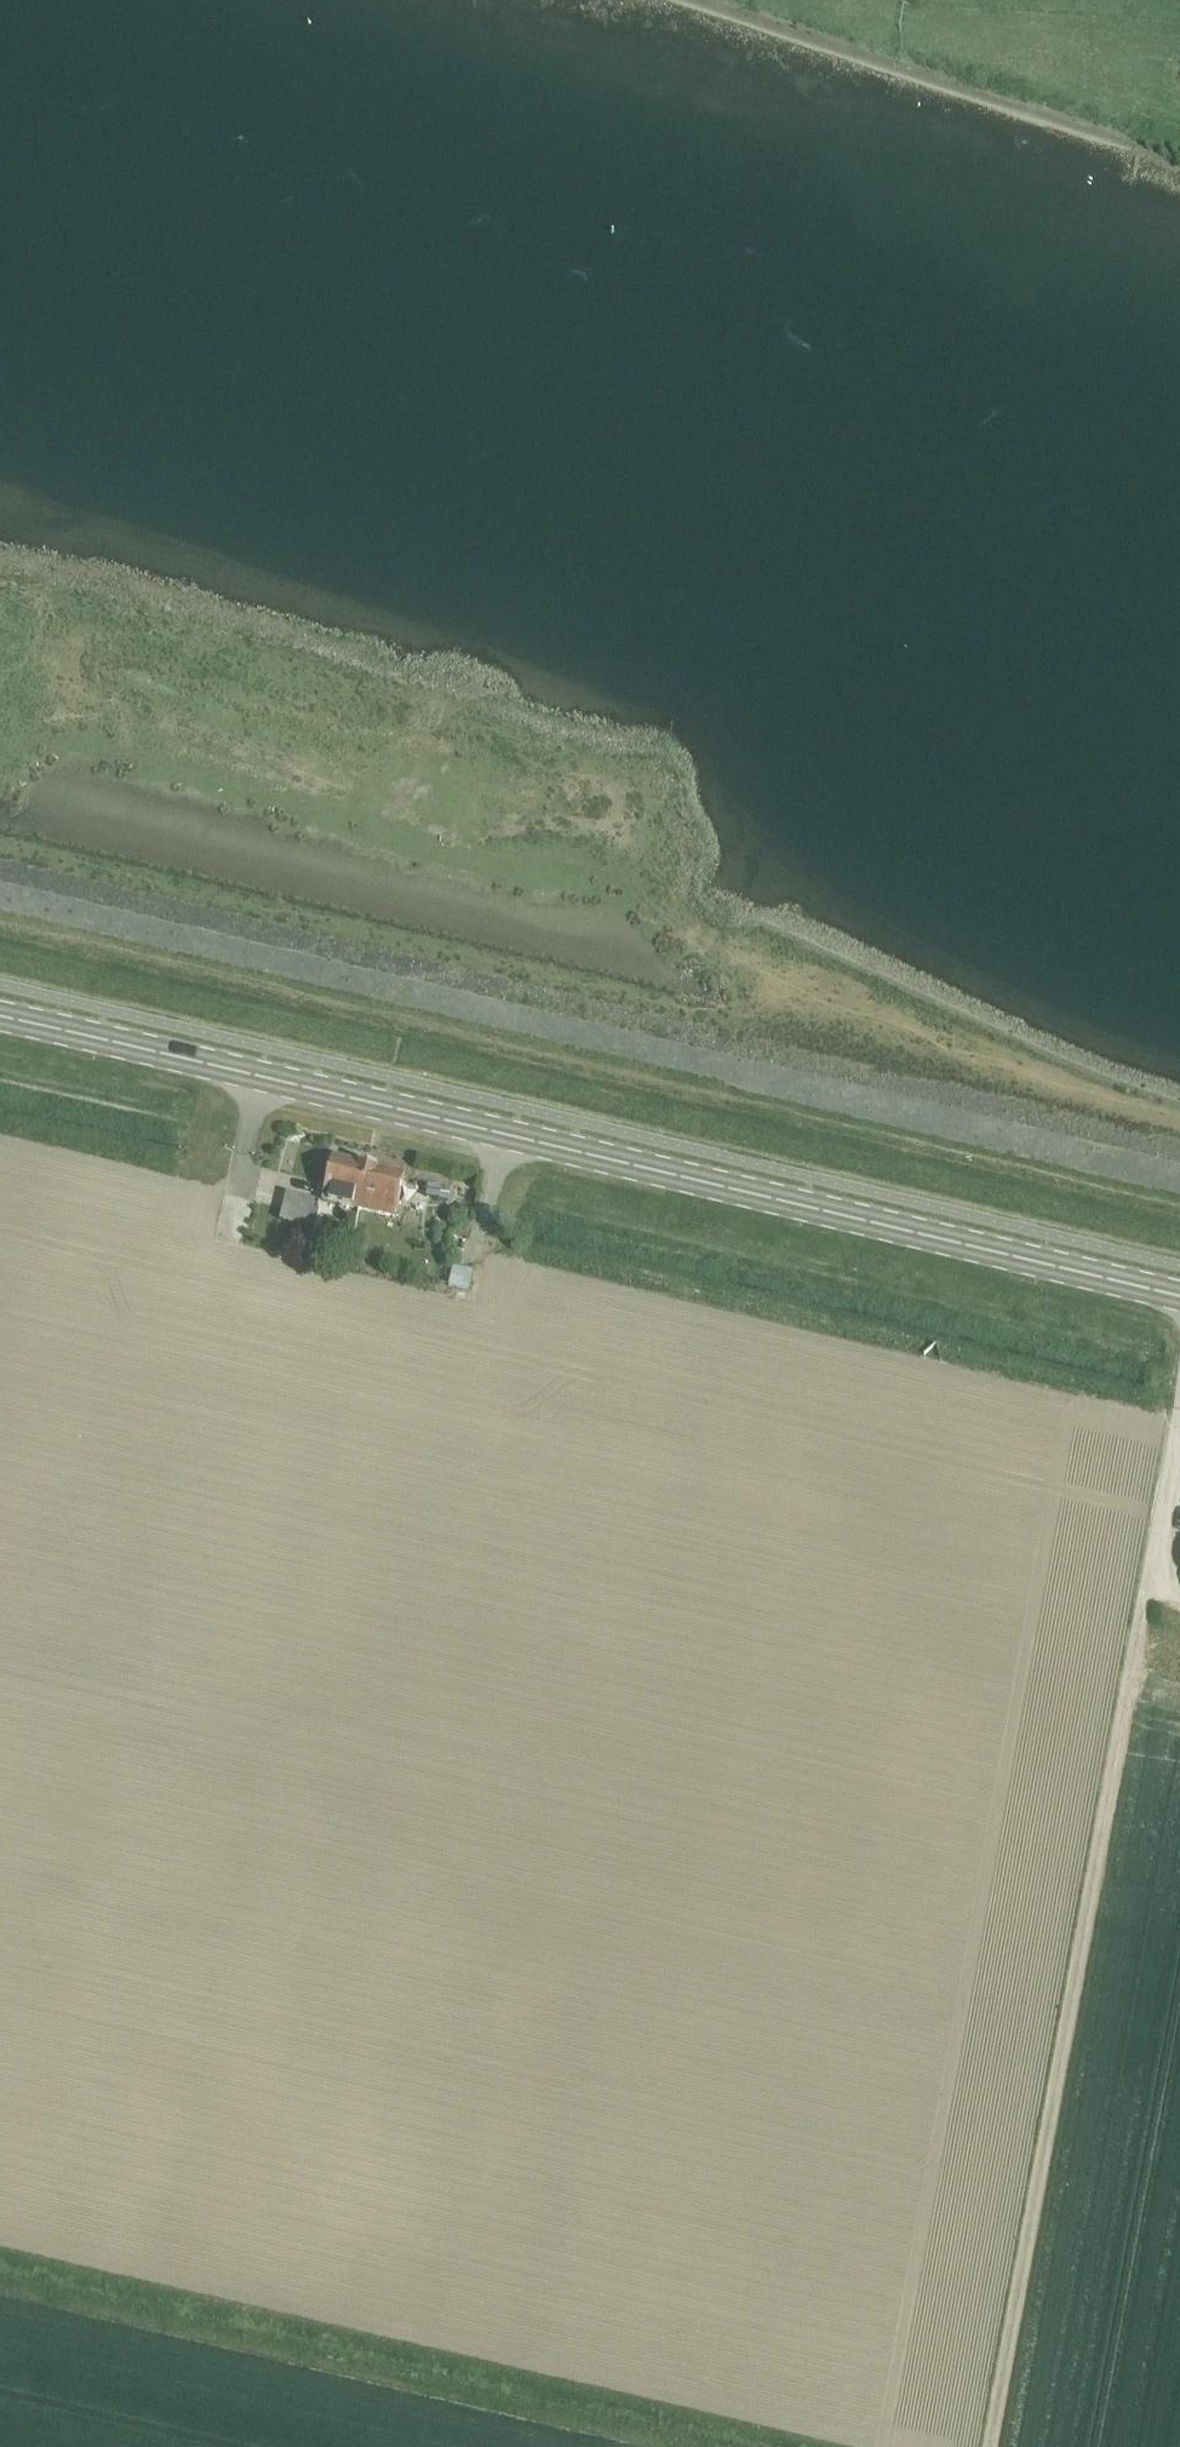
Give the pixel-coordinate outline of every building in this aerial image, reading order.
[(323,1204),(360,1213),(370,1169),(334,1160),(323,1204)] [(370,1169),(360,1213),(395,1221),(405,1177),(370,1169)] [(316,1232),(321,1211),(315,1209),(316,1203),(287,1195),(280,1223),(316,1232)] [(461,1206),(458,1211),(466,1216),(470,1210),(461,1206)] [(417,1216),(414,1228),(429,1231),(431,1219),(417,1216)] [(454,1268),(450,1289),(471,1293),(475,1272),(454,1268)]
